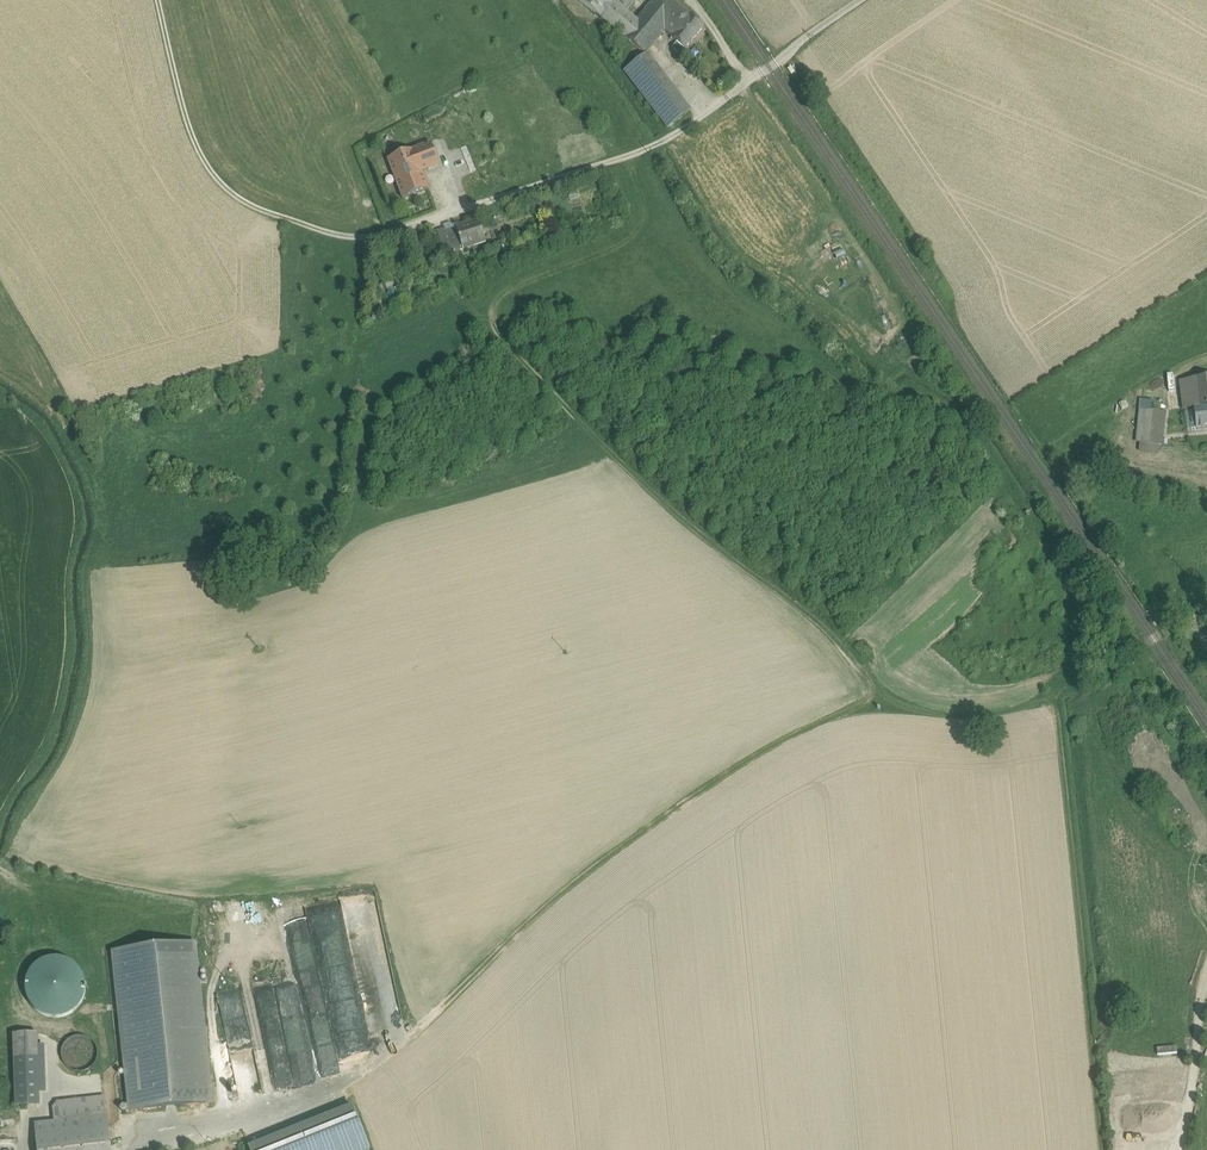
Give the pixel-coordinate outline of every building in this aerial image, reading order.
[(614,2),(616,0),(578,0),(645,55),(663,33),(683,9),(672,0),(655,0),(637,21),(614,2)] [(704,27),(683,9),(663,33),(666,36),(667,34),(672,37),(671,38),(685,50),(704,27)] [(688,114),(645,57),(625,72),(668,129),(688,114)] [(431,144),(388,160),(403,199),(428,190),(422,172),(439,166),(431,144)] [(445,147),(446,155),(461,151),(459,144),(445,147)] [(493,173),(484,177),(488,185),(496,181),(493,173)] [(479,219),(445,230),(452,254),(454,253),(454,254),(455,254),(455,253),(486,243),(479,219)] [(829,255),(835,267),(847,261),(841,249),(829,255)] [(1179,381),(1182,409),(1195,408),(1194,403),(1206,401),(1206,377),(1179,381)] [(1194,403),(1195,408),(1197,429),(1206,428),(1206,401),(1194,403)] [(1164,413),(1140,410),(1137,442),(1161,445),(1164,413)] [(195,943),(114,952),(131,1112),(212,1103),(195,943)] [(34,1020),(86,1006),(71,954),(20,968),(34,1020)] [(294,1088),(272,983),(253,987),(274,1091),(294,1088)] [(241,989),(217,994),(239,1099),(263,1094),(241,989)] [(37,1033),(13,1034),(16,1106),(40,1105),(37,1033)] [(97,1061),(98,1054),(96,1047),(92,1041),(86,1038),(79,1036),(73,1038),(67,1042),(63,1048),(61,1055),(63,1062),(67,1068),(73,1071),(80,1073),(87,1071),(93,1067),(97,1061)] [(1114,1091),(1128,1091),(1127,1078),(1114,1079),(1114,1091)] [(105,1097),(57,1102),(60,1121),(107,1116),(105,1097)] [(246,1144),(248,1149),(368,1149),(353,1107),(246,1144)] [(34,1124),(37,1149),(111,1149),(107,1116),(60,1121),(34,1124)] [(0,1141),(0,1149),(16,1149),(15,1140),(0,1141)]
